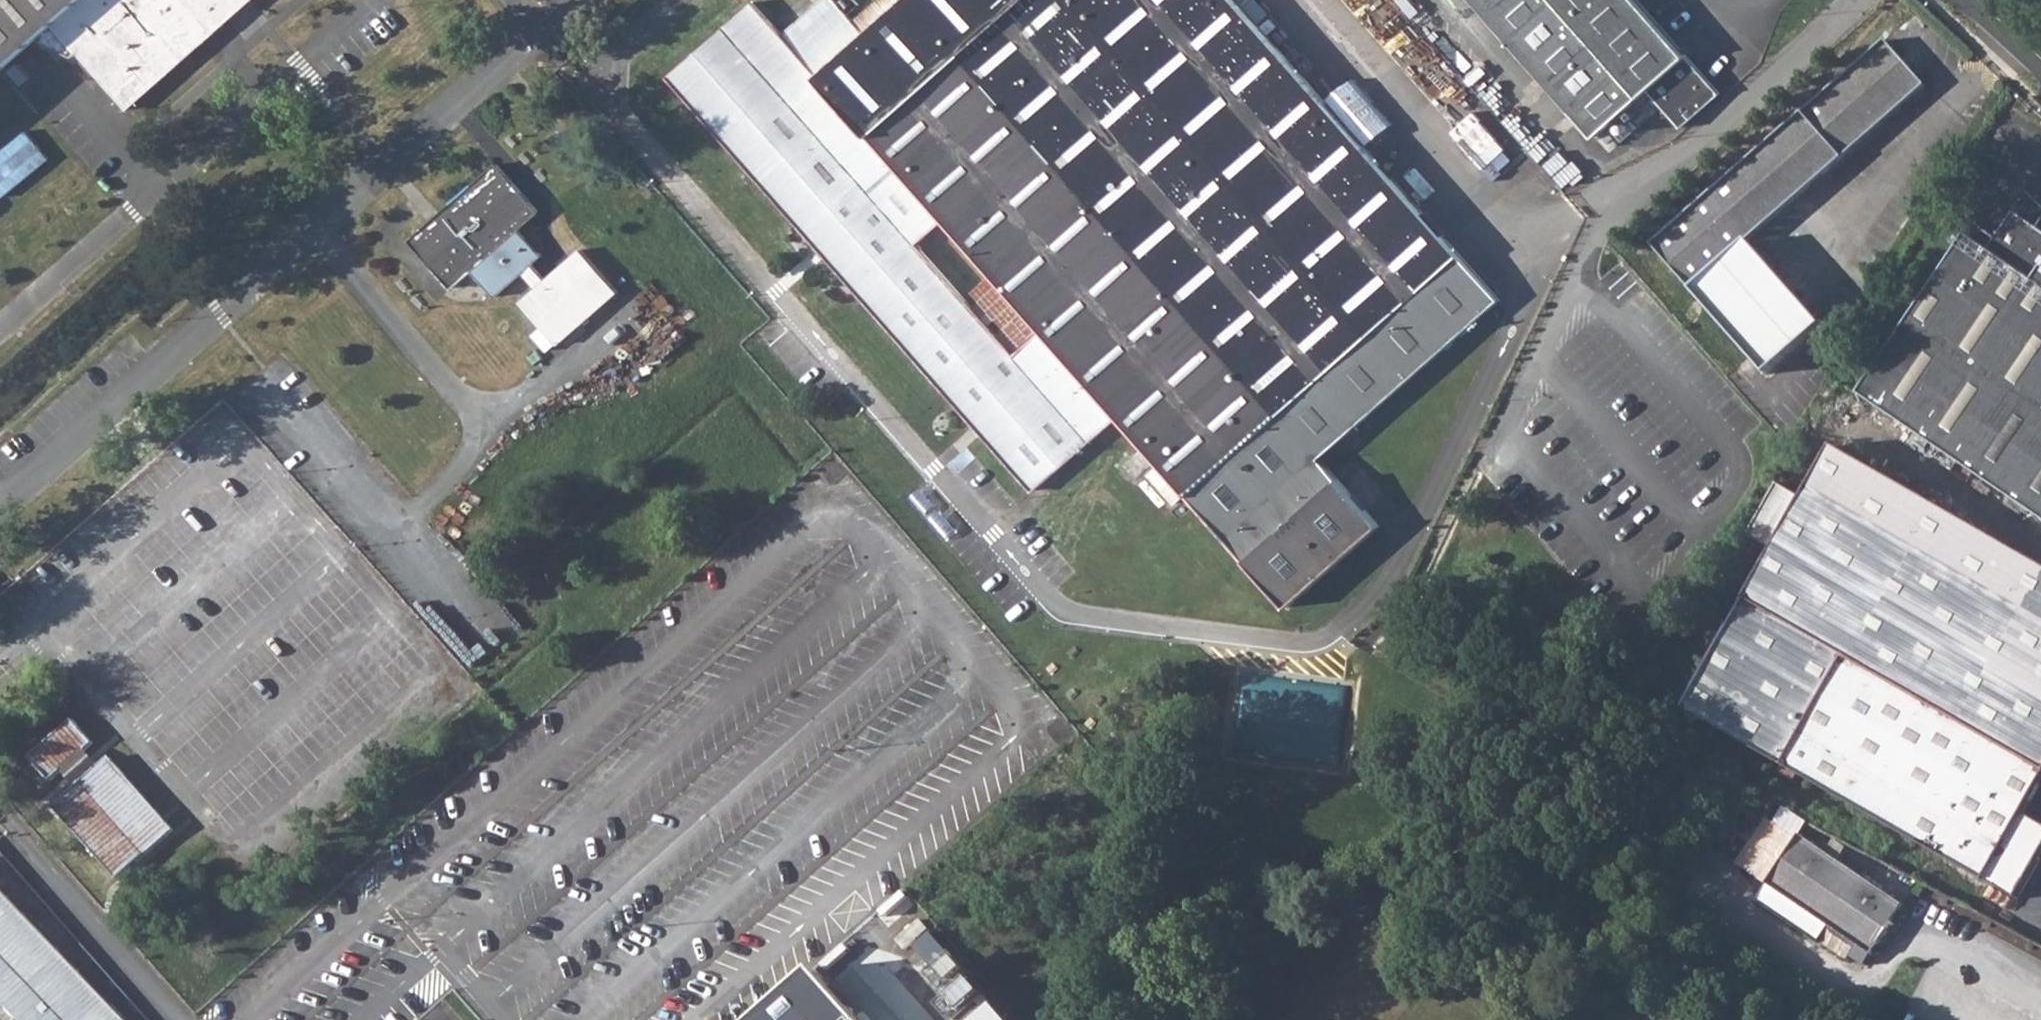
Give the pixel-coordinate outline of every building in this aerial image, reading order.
[(33,46),(77,65),(126,116),(203,43),(223,25),(243,7),(251,0),(0,0),(0,75),(33,46)] [(818,75),(807,63),(753,1),(666,77),(816,247),(823,255),(974,425),(981,433),(1034,492),(1120,417),(1160,464),(1173,478),(1273,592),(1292,540),(1335,565),(1379,526),(1320,458),(1497,300),(1235,0),(903,0),(818,75)] [(1546,81),(1574,113),(1595,137),(1648,90),(1686,132),(1725,99),(1637,0),(1475,0),(1546,81)] [(1896,68),(1904,62),(1888,43),(1656,245),(1768,376),(1824,327),(1750,242),(1927,88),(1911,69),(1904,77),(1896,68)] [(1725,99),(1686,132),(1688,133),(1725,100),(1725,99)] [(53,157),(30,129),(0,153),(0,190),(6,196),(53,157)] [(513,307),(555,352),(621,300),(579,247),(543,278),(531,263),(542,254),(520,229),(540,211),(497,162),(409,239),(452,289),(472,271),(494,296),(523,272),(535,285),(513,307)] [(1864,396),(2040,516),(2040,232),(2018,216),(2000,241),(1992,252),(1972,238),(1864,396)] [(1746,598),(2040,767),(2040,563),(1834,445),(1746,598)] [(1292,540),(1273,592),(1287,607),(1335,565),(1292,540)] [(1746,598),(1684,708),(2016,897),(2040,853),(2040,822),(2023,812),(2040,781),(2040,767),(1746,598)] [(51,780),(67,767),(81,753),(93,743),(74,720),(31,758),(51,780)] [(95,770),(81,782),(54,806),(119,880),(176,828),(111,756),(95,770)] [(1799,834),(1766,883),(1871,953),(1903,905),(1799,834)] [(22,1019),(126,1019),(93,986),(78,971),(89,960),(76,946),(64,956),(59,949),(0,888),(0,997),(22,1019)] [(954,1019),(983,1019),(998,1007),(932,934),(916,947),(954,992),(940,1004),(954,1019)] [(998,1007),(983,1019),(1009,1019),(998,1007)]
